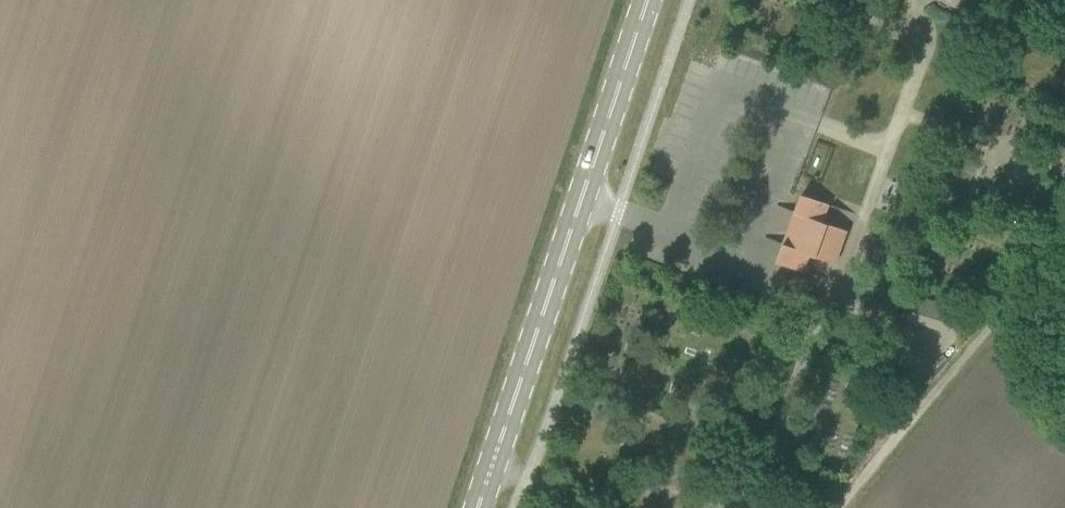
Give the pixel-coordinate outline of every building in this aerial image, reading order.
[(803,193),(801,200),(778,261),(833,281),(833,280),(806,270),(812,254),(836,262),(848,230),(823,221),(829,204),(856,214),(857,213),(803,193)]
